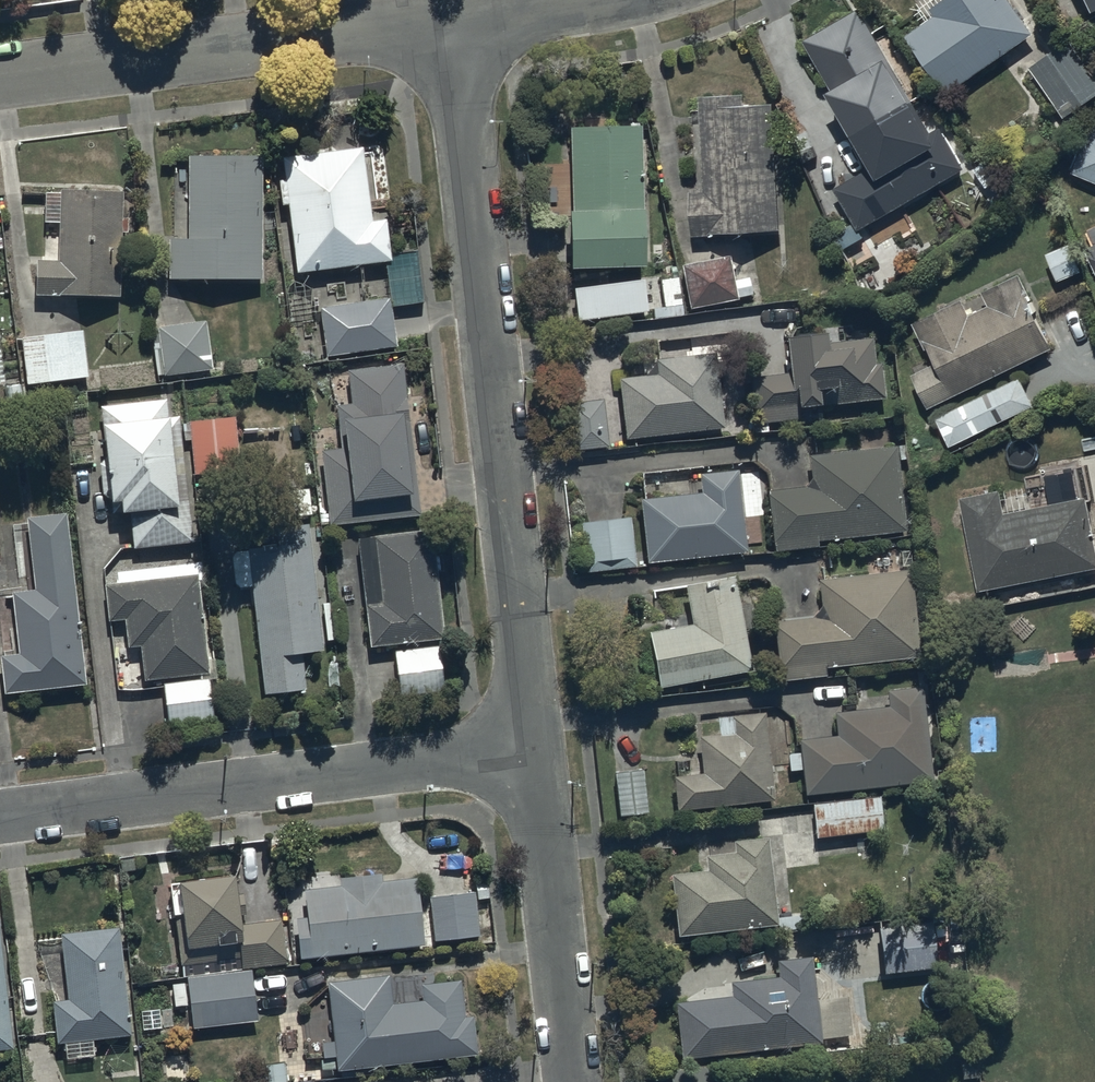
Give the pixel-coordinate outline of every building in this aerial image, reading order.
[(1032,41),(1004,0),(954,0),(955,1),(932,17),(936,24),(907,44),(946,101),(1032,41)] [(1094,26),(1094,25),(1094,0),(1081,0),(1094,26)] [(894,74),(859,14),(804,49),(837,102),(829,107),(871,175),(836,197),(855,230),(840,239),(847,252),(864,242),(860,237),(966,176),(941,133),(927,141),(890,76),(894,74)] [(1070,46),(1030,73),(1064,125),(1094,104),(1094,84),(1070,46)] [(744,86),(699,88),(702,184),(690,184),(692,227),(778,224),(773,96),(745,97),(744,86)] [(641,115),(568,115),(570,204),(567,204),(567,262),(641,262),(641,115)] [(1073,179),(1094,186),(1094,127),(1091,126),(1073,179)] [(362,156),(283,166),(294,280),(387,271),(392,313),(423,309),(416,257),(389,260),(386,228),(372,229),(362,156)] [(261,288),(261,164),(186,165),(186,247),(167,247),(167,288),(261,288)] [(47,199),(45,268),(38,268),(37,304),(120,307),(123,200),(63,198),(47,199)] [(1069,251),(1047,261),(1058,287),(1080,277),(1069,251)] [(728,253),(680,262),(689,307),(751,295),(747,273),(732,276),(728,253)] [(640,272),(571,281),(575,314),(644,305),(640,272)] [(962,307),(914,329),(934,372),(913,382),(928,416),(1054,357),(1019,284),(984,301),(990,313),(969,323),(962,307)] [(389,305),(319,314),(326,362),(396,352),(389,305)] [(206,327),(155,332),(160,381),(211,376),(206,327)] [(83,335),(24,343),(30,395),(90,387),(83,335)] [(786,381),(752,383),(754,420),(766,430),(799,428),(799,419),(821,418),(821,413),(885,407),(881,370),(875,370),(873,345),(826,350),(826,346),(785,348),(786,381)] [(656,383),(620,386),(625,446),(722,438),(716,360),(655,366),(656,383)] [(407,429),(402,372),(348,376),(351,408),(336,410),(340,455),(322,456),(329,531),(420,523),(419,507),(409,508),(403,430),(407,429)] [(949,454),(1032,412),(1016,379),(933,421),(949,454)] [(607,453),(603,401),(569,404),(573,456),(607,453)] [(167,406),(101,412),(109,514),(120,514),(121,527),(132,527),(134,553),(191,549),(189,521),(178,522),(172,451),(180,451),(177,425),(168,425),(167,406)] [(235,425),(188,428),(192,483),(239,480),(235,425)] [(812,492),(768,497),(774,558),(818,554),(817,547),(904,538),(895,453),(809,462),(812,492)] [(699,501),(641,506),(647,571),(746,561),(738,478),(697,482),(699,501)] [(961,507),(979,600),(1094,578),(1094,533),(1090,504),(1005,520),(1001,499),(961,507)] [(630,520),(580,524),(585,578),(634,574),(630,520)] [(82,695),(68,522),(28,525),(34,598),(14,600),(19,662),(2,663),(4,701),(82,695)] [(433,539),(357,546),(367,655),(396,652),(401,703),(443,699),(438,646),(443,645),(433,539)] [(301,661),(319,660),(308,545),(291,547),(292,554),(232,561),(235,597),(252,595),(264,705),(304,701),(301,661)] [(116,591),(106,592),(110,628),(124,626),(127,653),(142,651),(146,691),(210,684),(197,569),(115,578),(116,591)] [(822,623),(773,629),(780,687),(825,681),(824,674),(921,661),(909,574),(818,586),(822,623)] [(690,632),(647,640),(658,696),(751,678),(733,586),(683,595),(690,632)] [(209,688),(165,692),(168,731),(212,727),(209,688)] [(889,716),(833,722),(836,742),(798,746),(799,758),(787,760),(789,777),(800,775),(804,803),(932,788),(921,693),(887,697),(889,710),(889,716)] [(685,782),(673,783),(676,818),(773,809),(765,721),(716,725),(718,743),(698,745),(700,767),(684,768),(685,782)] [(643,771),(614,773),(617,809),(646,807),(643,771)] [(878,804),(813,811),(817,843),(882,836),(878,804)] [(704,863),(669,866),(674,928),(774,919),(767,842),(738,845),(737,841),(706,844),(707,850),(703,851),(704,863)] [(239,964),(249,963),(285,958),(279,914),(240,919),(239,908),(245,907),(242,885),(235,886),(231,860),(176,868),(177,873),(168,875),(171,905),(183,904),(185,920),(174,922),(179,958),(238,950),(239,964)] [(306,908),(294,909),(297,951),(423,940),(417,870),(381,873),(380,865),(336,869),(337,879),(303,882),(306,908)] [(474,887),(431,890),(434,933),(478,930),(474,887)] [(931,914),(877,920),(883,966),(936,960),(931,914)] [(116,920),(60,925),(66,992),(50,994),(54,1037),(63,1036),(64,1047),(92,1044),(90,1028),(127,1025),(116,920)] [(11,1043),(0,935),(0,1044),(11,1043)] [(729,988),(673,994),(679,1050),(818,1036),(817,1032),(848,1028),(844,990),(814,993),(809,951),(774,955),(776,970),(728,975),(729,988)] [(249,963),(239,964),(186,971),(193,1022),(256,1014),(249,963)] [(388,968),(327,974),(333,1035),(320,1036),(321,1050),(337,1049),(338,1061),(475,1049),(471,1008),(464,1008),(461,973),(389,979),(388,968)] [(282,1056),(259,1059),(261,1081),(285,1081),(282,1056)]
